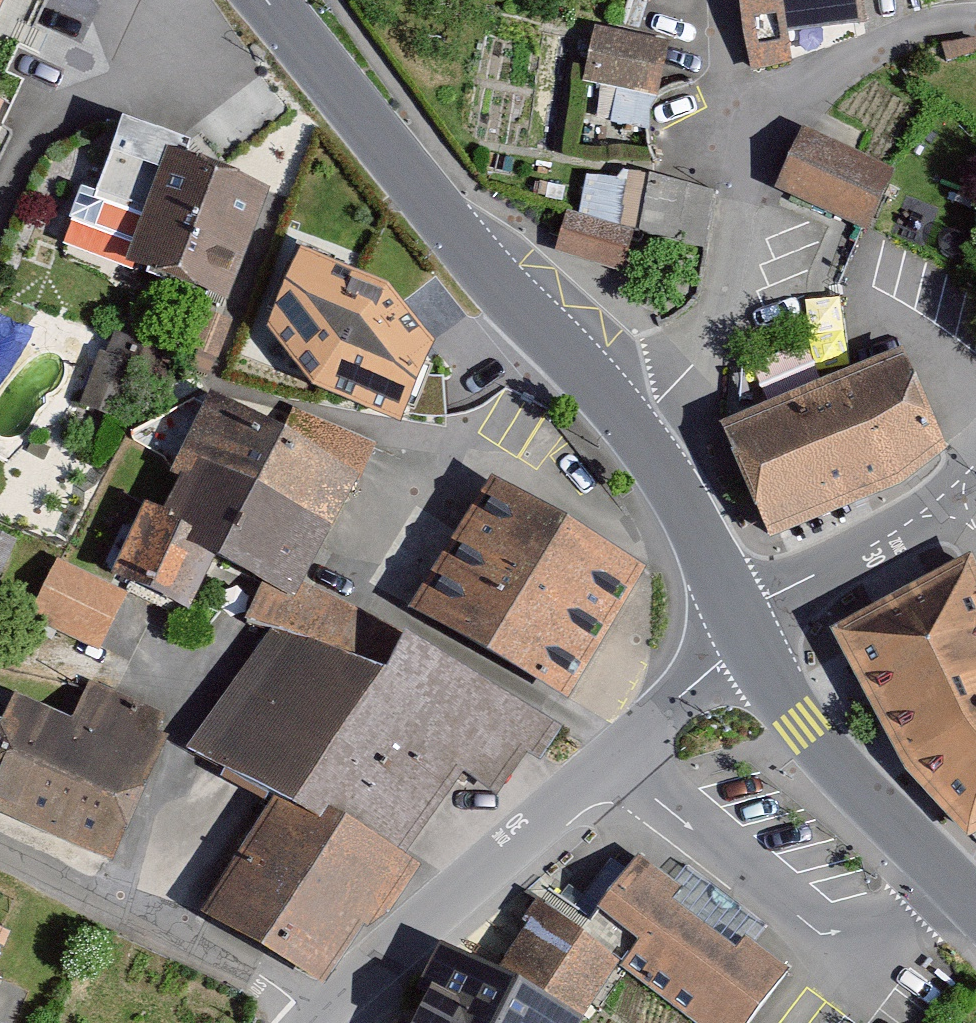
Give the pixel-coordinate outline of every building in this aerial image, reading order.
[(860,0),(744,0),(752,70),(791,60),(788,32),(824,27),(864,21),(860,0)] [(594,26),(583,77),(657,92),(667,41),(594,26)] [(802,127),(777,185),(874,225),(895,168),(802,127)] [(229,297),(264,186),(170,156),(135,267),(229,297)] [(645,175),(637,228),(706,248),(718,190),(645,175)] [(565,213),(556,249),(618,271),(631,228),(565,213)] [(390,285),(301,248),(267,326),(313,386),(399,420),(434,343),(390,285)] [(904,351),(723,426),(770,533),(905,478),(947,445),(904,351)] [(293,597),(377,444),(212,392),(125,581),(189,611),(214,556),(293,597)] [(567,700),(647,568),(491,475),(412,607),(567,700)] [(101,648),(127,592),(54,558),(28,614),(101,648)] [(833,623),(892,740),(906,767),(971,837),(975,834),(975,558),(833,623)] [(273,798),(201,912),(323,984),(350,945),(365,924),(390,912),(420,865),(405,855),(414,841),(463,771),(496,795),(528,753),(538,760),(563,725),(405,630),(386,668),(275,627),(187,748),(273,798)] [(14,694),(0,728),(0,813),(113,861),(166,734),(159,731),(167,711),(89,679),(72,719),(14,694)] [(788,966),(748,936),(739,948),(674,898),(683,885),(637,850),(579,926),(621,957),(707,1022),(744,1022),(788,966)] [(578,1019),(621,957),(579,926),(541,899),(499,970),(578,1019)] [(0,925),(0,952),(10,929),(0,925)] [(578,1019),(499,970),(448,950),(419,1022),(576,1022),(578,1019)]
